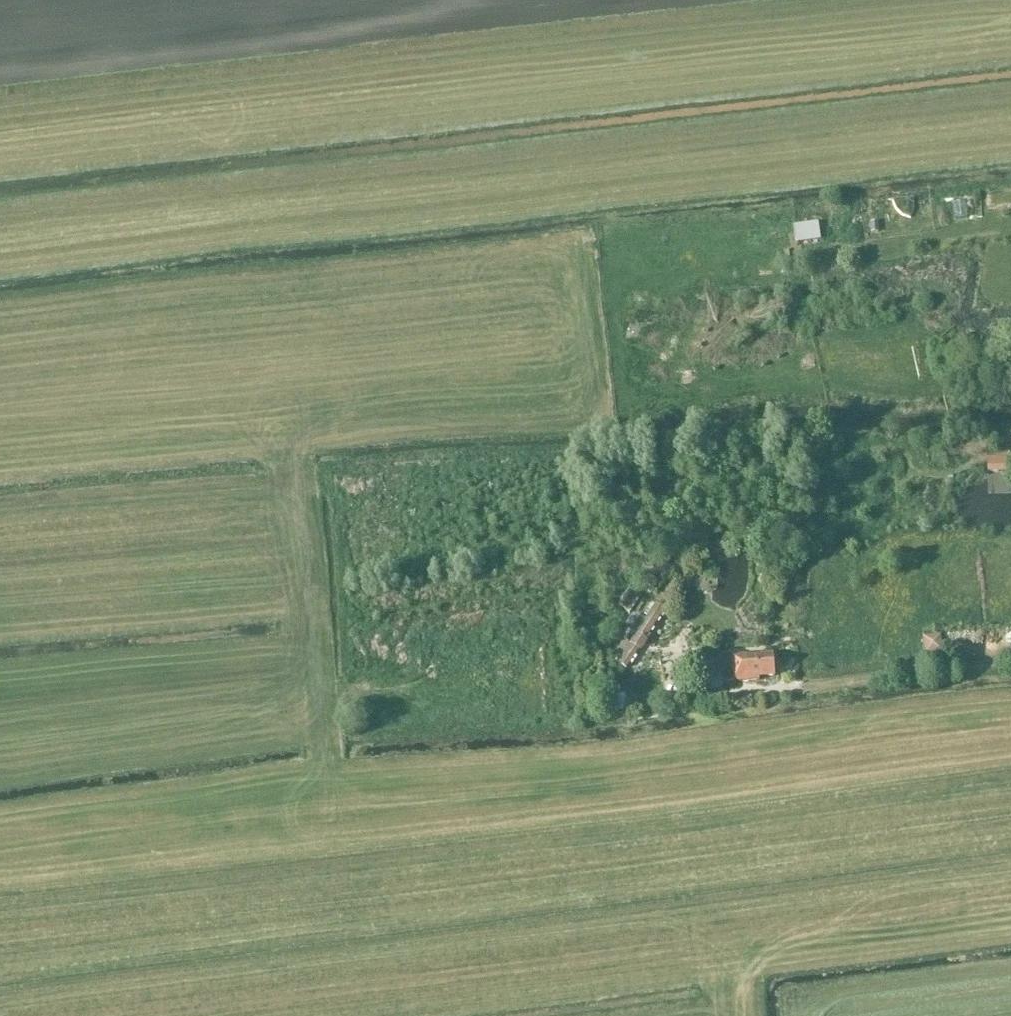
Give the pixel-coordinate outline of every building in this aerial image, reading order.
[(799,244),(817,236),(810,221),(793,229),(799,244)] [(986,459),(986,474),(1006,473),(1006,459),(986,459)] [(639,594),(629,588),(617,606),(627,613),(639,594)] [(629,628),(612,657),(620,662),(618,665),(627,671),(639,653),(641,653),(649,641),(647,640),(665,614),(649,604),(642,617),(646,619),(645,620),(637,616),(636,617),(631,615),(624,626),(629,628)] [(942,637),(925,636),(924,652),(941,653),(942,637)] [(746,655),(732,656),(734,681),(774,678),(773,657),(747,659),(746,655)] [(719,678),(699,679),(700,691),(720,689),(719,678)]
